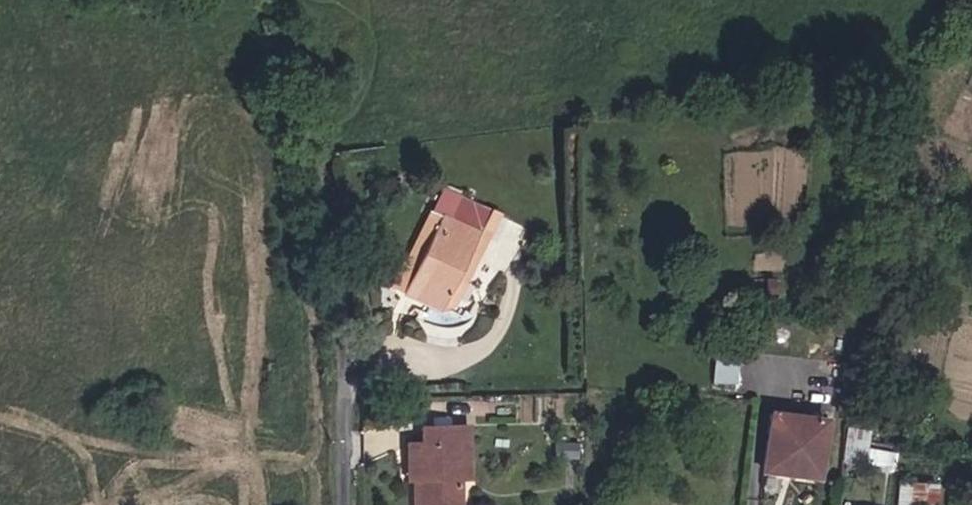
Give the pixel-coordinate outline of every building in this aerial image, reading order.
[(450,315),(495,215),(437,188),(427,211),(477,234),(442,311),(450,315)] [(442,311),(477,234),(427,211),(392,288),(442,311)] [(817,467),(823,420),(768,414),(761,472),(782,474),(784,464),(817,467)] [(458,444),(467,444),(467,426),(419,428),(420,444),(411,445),(413,480),(414,504),(460,504),(460,479),(458,444)] [(846,427),(844,456),(864,457),(867,429),(846,427)] [(469,479),(467,444),(458,444),(460,479),(469,479)] [(816,478),(817,467),(784,464),(782,474),(816,478)] [(933,485),(897,484),(896,504),(932,504),(933,485)]
